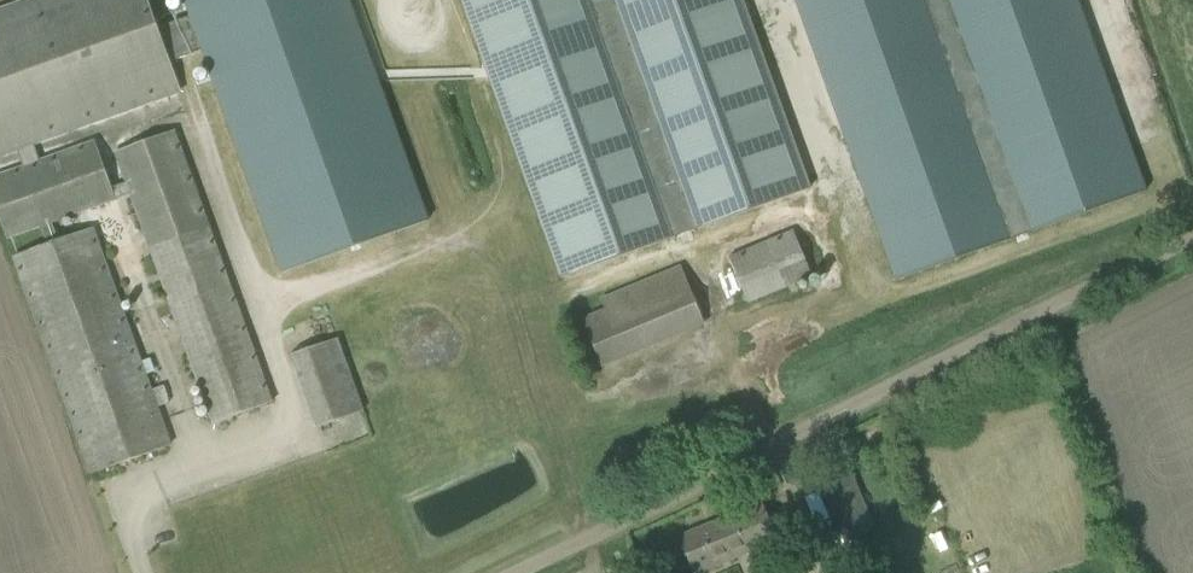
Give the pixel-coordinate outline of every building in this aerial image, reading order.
[(147,0),(28,0),(0,10),(0,155),(18,149),(24,167),(41,161),(35,143),(180,91),(167,57),(157,28),(147,0)] [(188,16),(157,28),(164,48),(167,57),(170,63),(201,52),(280,273),(430,219),(352,0),(182,0),(188,16)] [(810,188),(742,0),(462,0),(562,277),(810,188)] [(896,280),(1147,190),(1079,0),(795,0),(896,280)] [(113,187),(115,199),(132,193),(214,422),(273,401),(176,130),(117,151),(128,182),(113,187)] [(24,167),(0,176),(0,215),(8,238),(41,226),(48,244),(60,239),(53,222),(115,199),(97,141),(41,161),(24,167)] [(93,227),(15,255),(93,473),(171,445),(158,408),(172,403),(165,386),(152,390),(93,227)] [(794,231),(730,258),(749,302),(813,276),(794,231)] [(585,320),(604,364),(704,323),(681,269),(604,300),(612,319),(604,322),(601,314),(585,320)] [(292,355),(319,427),(364,411),(338,338),(292,355)] [(846,521),(853,539),(876,530),(854,476),(825,488),(840,524),(846,521)] [(696,572),(697,572),(778,539),(763,504),(681,538),(696,572)] [(831,565),(832,572),(842,572),(841,564),(831,565)]
